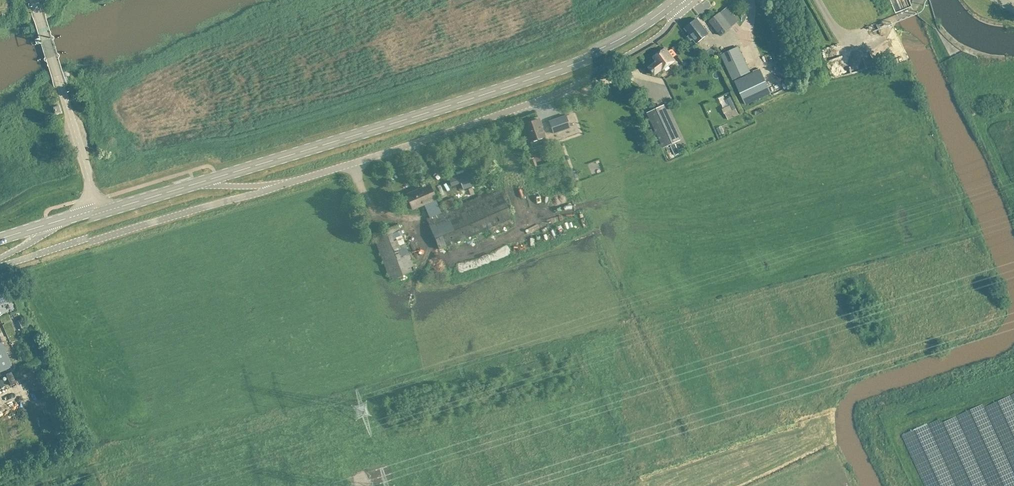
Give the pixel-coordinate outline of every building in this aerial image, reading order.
[(727,7),(720,13),(731,27),(738,22),(727,7)] [(730,28),(719,13),(709,21),(720,36),(730,28)] [(684,29),(695,43),(696,44),(708,34),(696,19),(684,29)] [(844,52),(839,40),(824,46),(828,58),(844,52)] [(720,55),(732,81),(750,72),(738,46),(720,55)] [(656,62),(651,66),(648,68),(654,75),(662,69),(662,70),(674,61),(672,58),(676,55),(671,48),(667,51),(665,49),(665,48),(654,56),(653,57),(656,62)] [(745,105),(770,93),(759,70),(734,82),(745,105)] [(53,112),(59,109),(55,100),(49,103),(53,112)] [(678,143),(661,107),(647,113),(664,149),(678,143)] [(570,123),(565,110),(549,116),(553,129),(570,123)] [(523,120),(526,128),(530,138),(545,133),(541,123),(538,115),(523,120)] [(576,145),(569,148),(571,154),(578,152),(576,145)] [(467,168),(448,175),(451,182),(470,175),(467,168)] [(412,205),(424,200),(429,213),(426,214),(439,245),(511,214),(498,184),(440,208),(435,195),(436,195),(429,180),(406,190),(412,205)] [(390,276),(393,274),(415,265),(398,220),(372,230),(390,276)] [(451,255),(454,270),(491,262),(488,247),(451,255)] [(9,302),(2,283),(0,284),(0,305),(9,302)] [(19,316),(11,319),(17,332),(15,333),(17,339),(30,334),(27,327),(24,329),(19,316)] [(12,367),(0,340),(0,372),(12,367)] [(54,427),(50,416),(46,418),(50,429),(54,427)]
